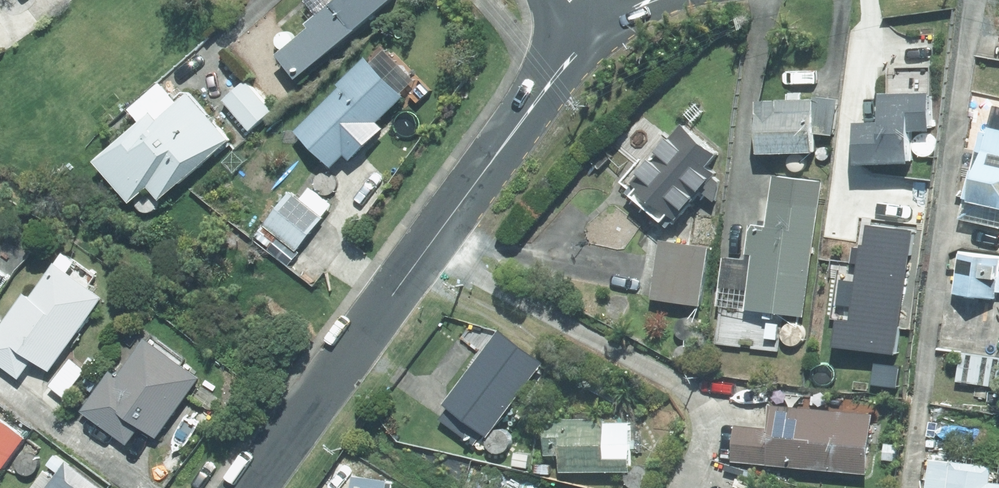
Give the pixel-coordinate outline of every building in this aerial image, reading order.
[(279,49),(298,72),(385,0),(331,0),(308,19),(311,23),(279,49)] [(341,83),(297,127),(333,162),(367,128),(374,136),(386,123),(380,117),(403,94),(398,89),(405,82),(378,55),(372,61),(365,54),(339,81),(341,83)] [(224,97),(250,127),(271,108),(246,79),(224,97)] [(881,89),(881,117),(857,117),(858,158),(911,157),(911,125),(930,125),(929,81),(906,81),(906,89),(881,89)] [(151,108),(96,156),(132,197),(151,180),(162,193),(229,135),(189,89),(157,115),(151,108)] [(833,132),(838,97),(814,94),(814,96),(757,97),(759,149),(814,147),(814,129),(833,132)] [(960,214),(998,223),(998,105),(994,104),(988,131),(982,130),(977,148),(981,149),(976,167),(972,166),(960,214)] [(660,238),(651,294),(701,301),(715,211),(685,206),(700,186),(715,198),(719,177),(711,171),(714,168),(707,162),(718,149),(682,120),(626,188),(654,210),(641,235),(660,238)] [(905,162),(893,161),(894,178),(905,177),(905,162)] [(279,234),(296,247),(332,202),(311,186),(301,198),(290,190),(264,222),(279,234)] [(748,250),(753,251),(746,304),(754,305),(752,314),(772,317),(773,307),(805,311),(819,204),(771,198),(767,224),(755,222),(750,228),(748,250)] [(264,222),(255,233),(270,246),(279,234),(264,222)] [(0,322),(0,362),(19,376),(33,356),(49,367),(101,294),(67,269),(75,258),(62,249),(31,294),(23,289),(0,322)] [(955,289),(996,294),(997,289),(998,289),(998,256),(959,251),(955,289)] [(445,399),(451,403),(440,417),(473,442),(484,428),(488,432),(543,360),(500,327),(445,399)] [(91,372),(82,383),(93,391),(81,409),(127,441),(140,422),(156,434),(198,374),(145,336),(118,375),(109,369),(102,379),(91,372)] [(956,350),(952,381),(998,387),(998,355),(956,350)] [(67,362),(49,384),(63,397),(82,375),(67,362)] [(732,458),(867,469),(872,411),(770,403),(768,425),(735,423),(732,458)] [(3,465),(27,433),(0,413),(0,463),(3,465)] [(629,447),(632,447),(633,438),(629,439),(629,420),(604,420),(604,416),(545,416),(546,451),(561,451),(561,469),(629,468),(629,447)] [(884,458),(898,459),(898,443),(885,442),(884,458)] [(67,457),(64,461),(54,455),(48,464),(57,471),(54,475),(46,470),(33,487),(34,487),(110,487),(67,457)] [(990,480),(991,463),(931,458),(929,487),(998,487),(998,481),(990,480)]
